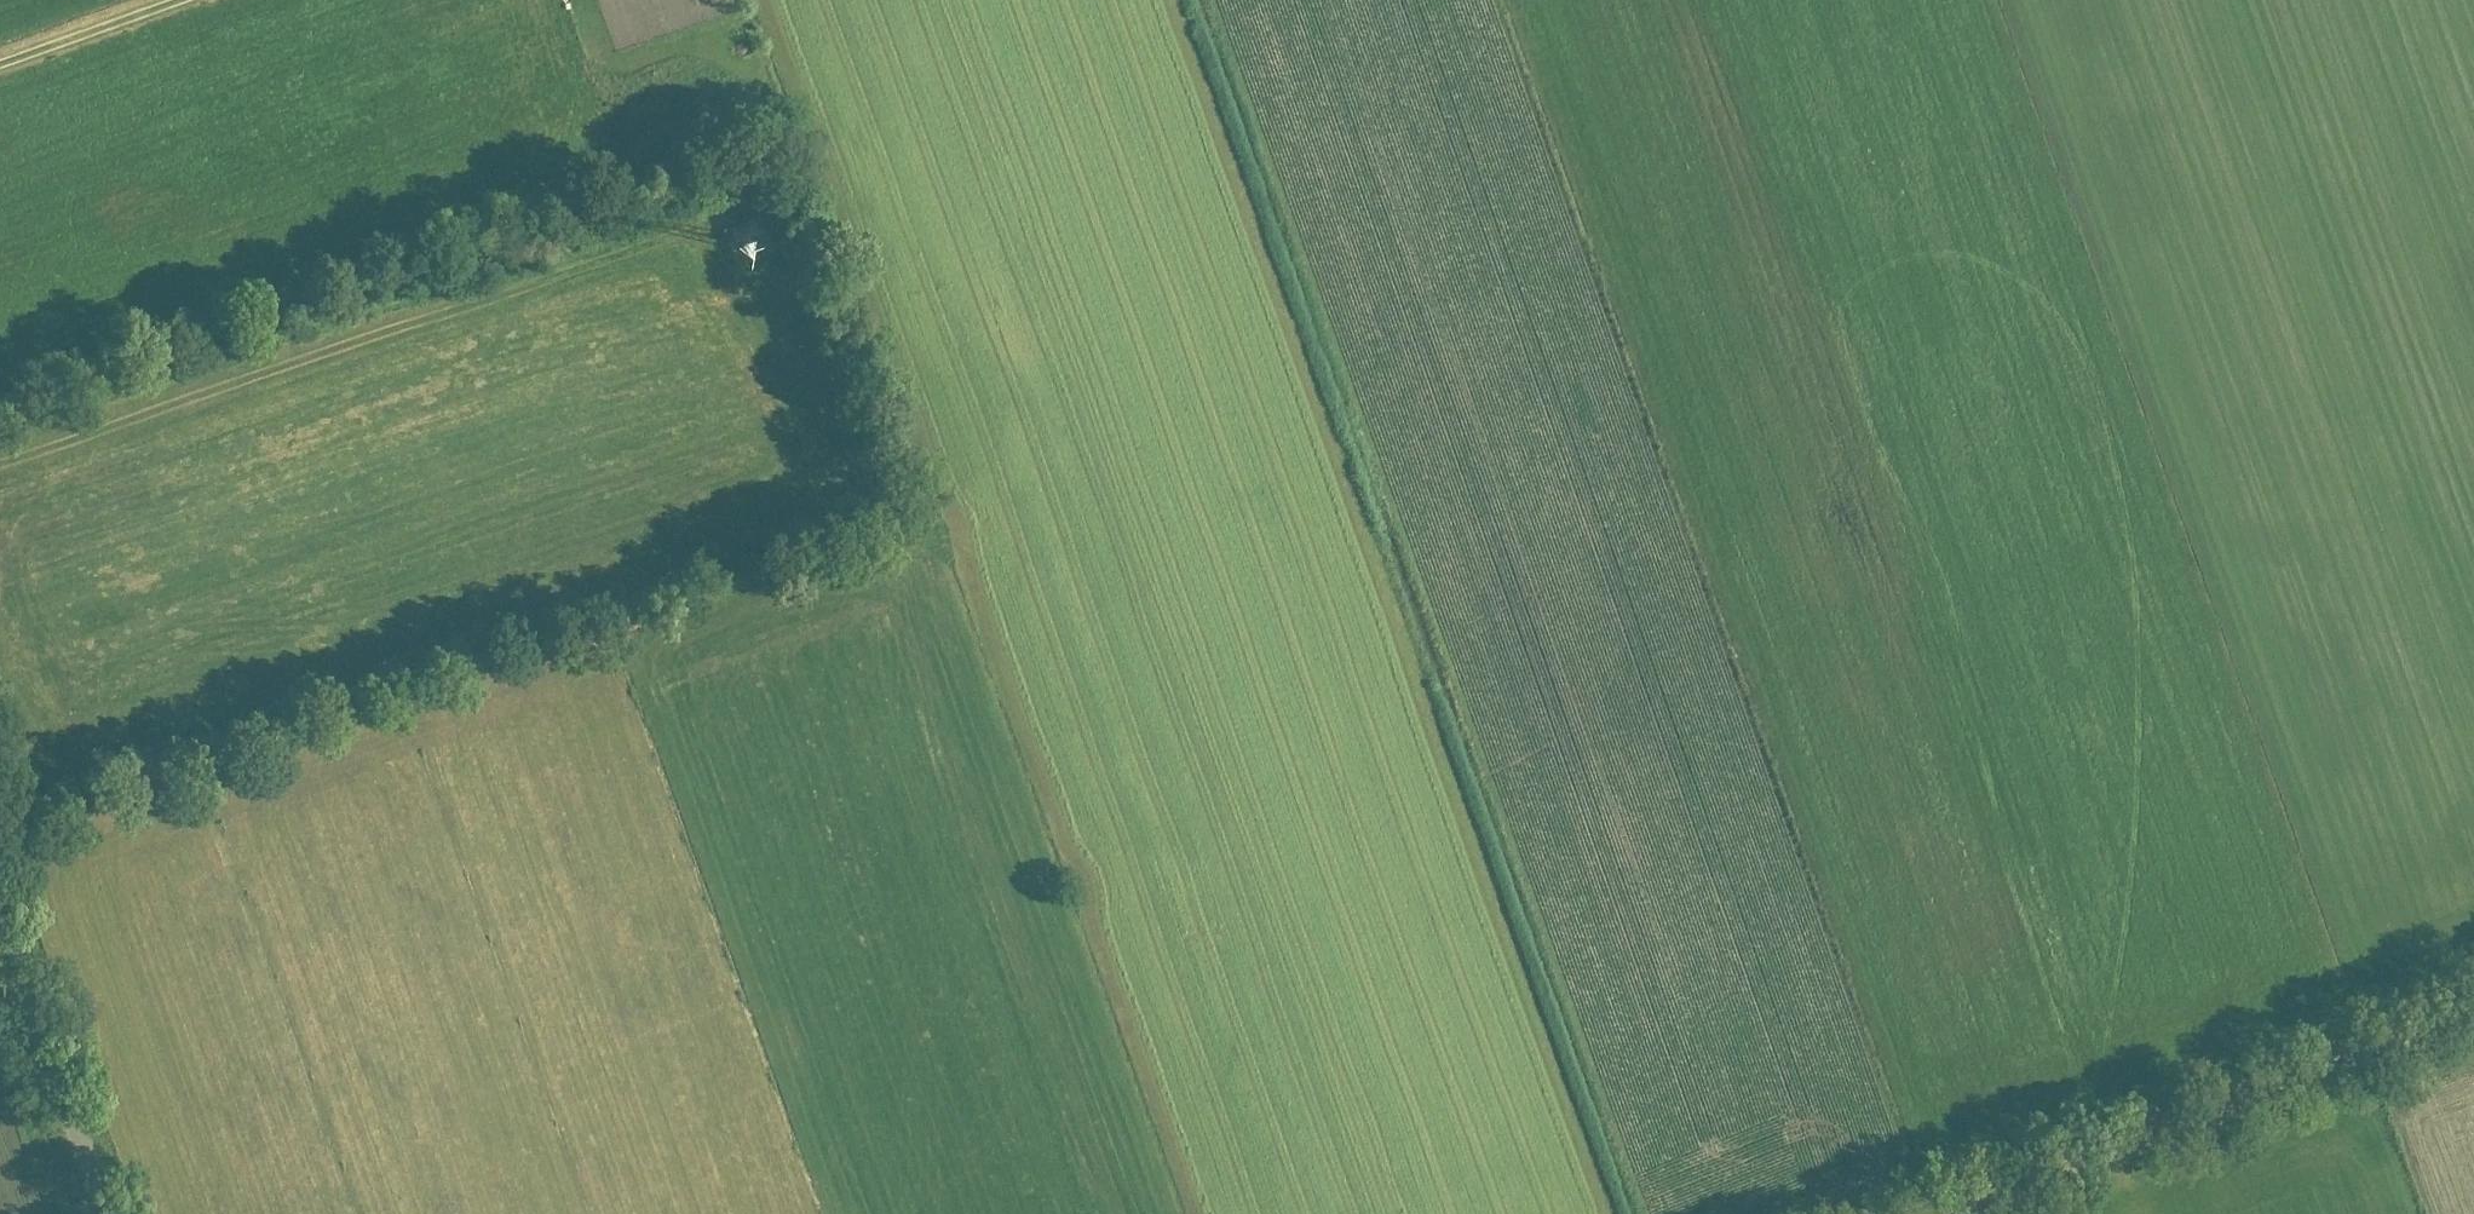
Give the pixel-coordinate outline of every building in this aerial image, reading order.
[(758,235),(752,221),(730,229),(735,243),(758,235)]
